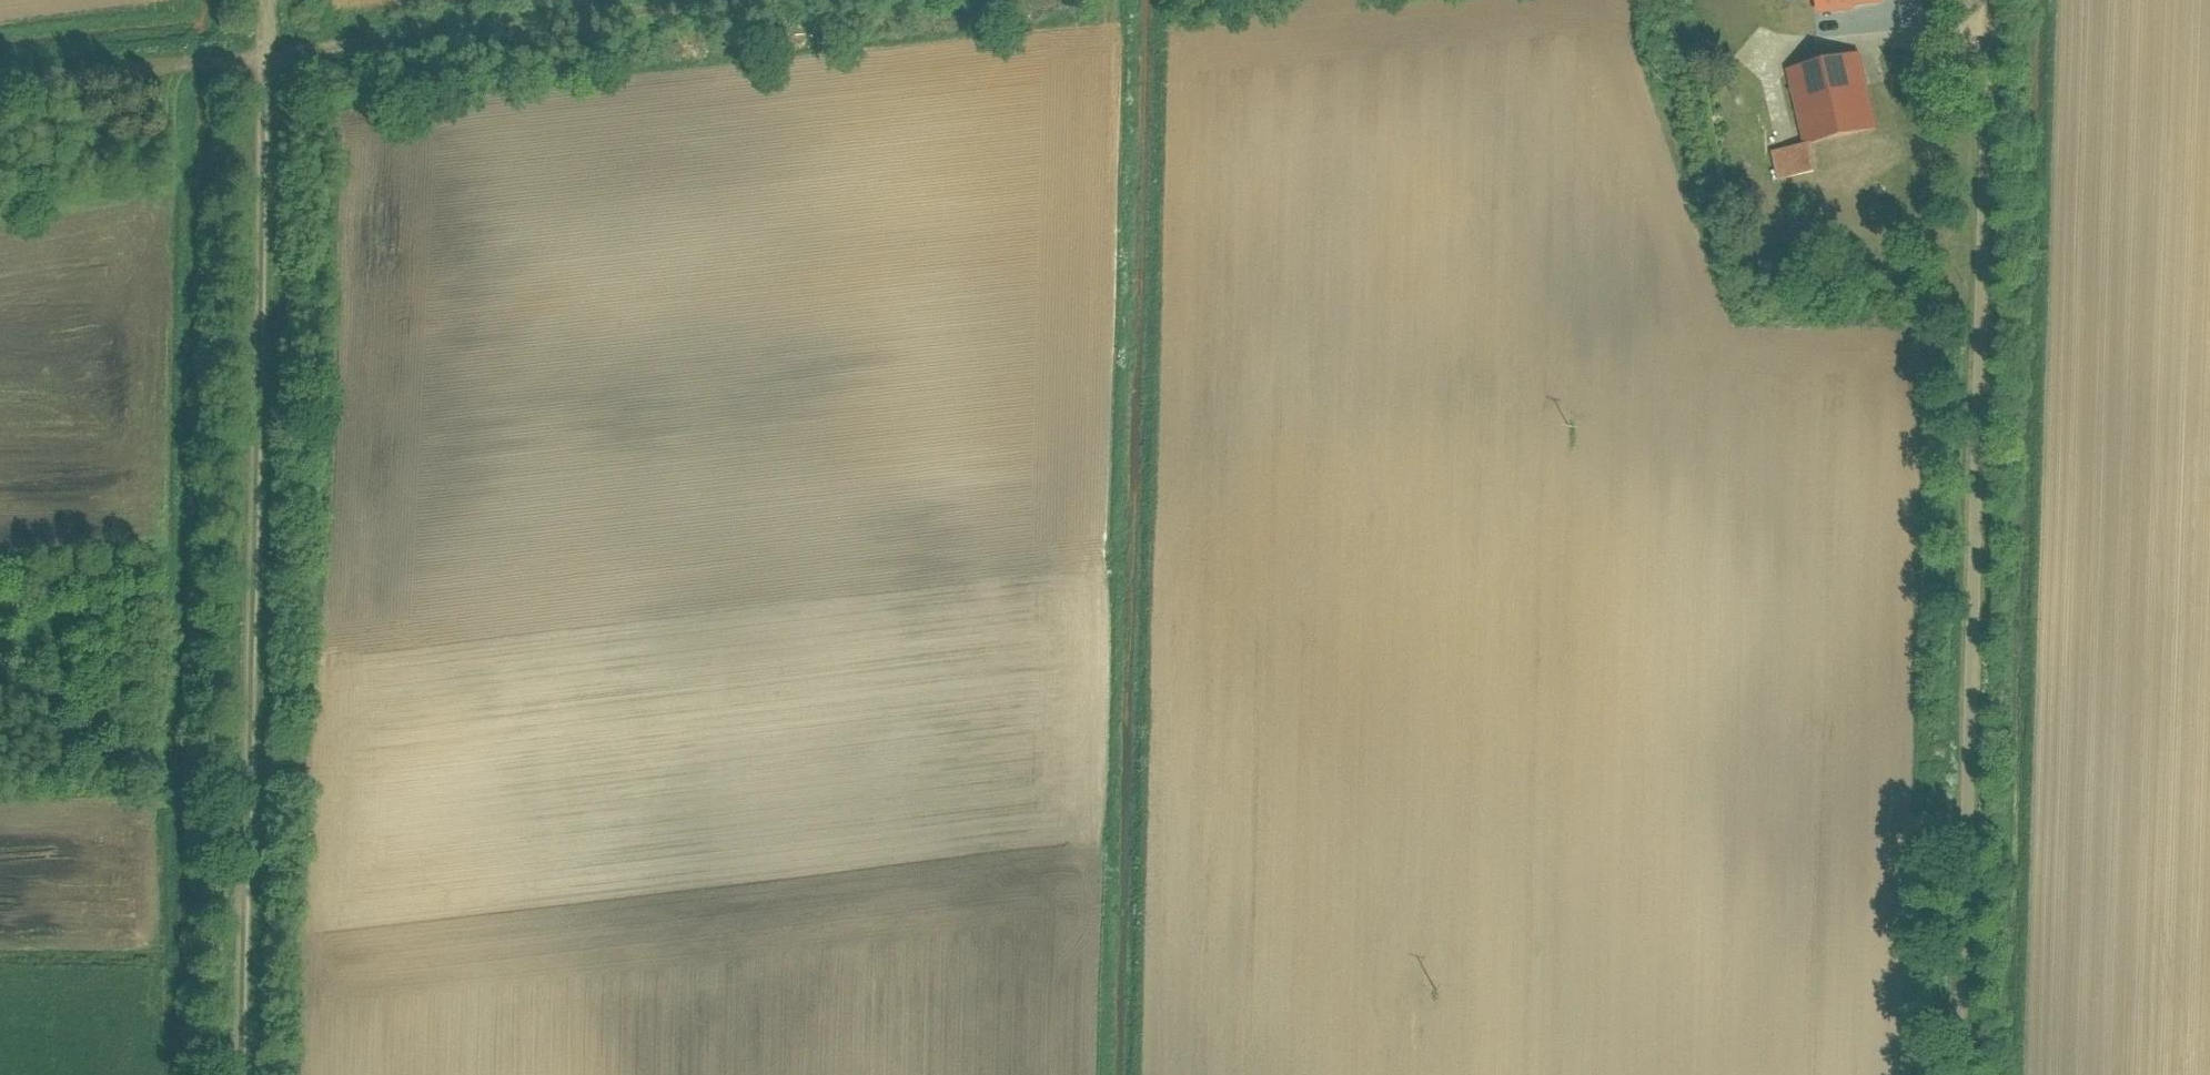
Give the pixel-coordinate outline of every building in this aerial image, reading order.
[(1805,14),(1877,7),(1876,0),(1803,0),(1805,14)] [(1858,60),(1786,75),(1800,146),(1770,152),(1777,186),(1880,164),(1858,60)]
